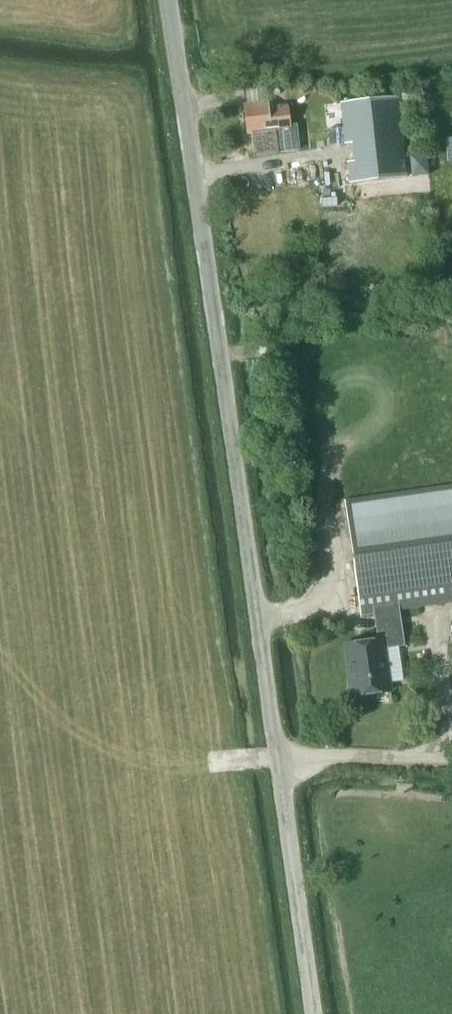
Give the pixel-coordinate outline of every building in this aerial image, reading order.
[(408,176),(398,96),(342,103),(347,144),(354,143),(356,161),(349,162),(351,183),(408,176)] [(297,124),(292,125),(289,106),(269,108),(268,103),(246,105),(249,135),(275,132),(277,153),(300,150),(297,124)] [(335,144),(333,128),(317,130),(319,145),(335,144)] [(344,501),(361,615),(374,614),(378,640),(344,645),(352,696),(390,691),(385,648),(405,646),(400,610),(451,602),(451,485),(344,501)]
